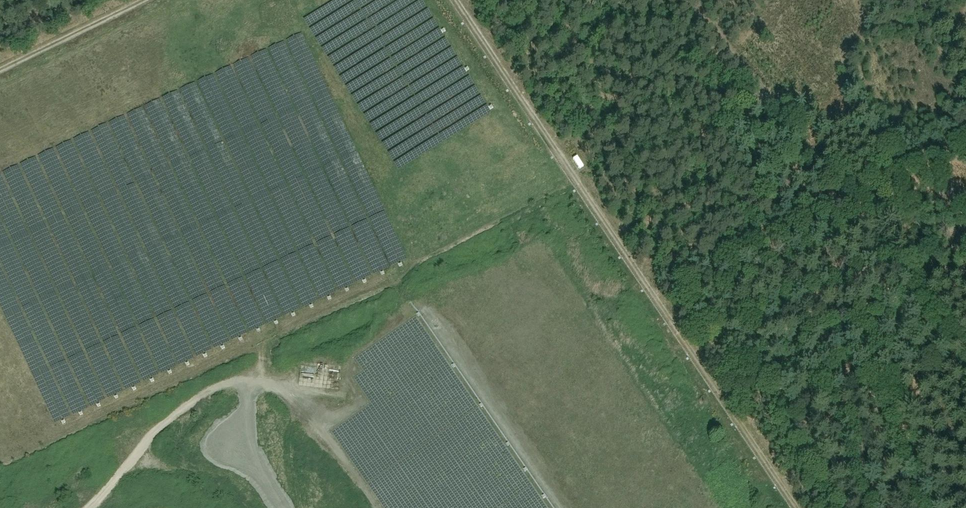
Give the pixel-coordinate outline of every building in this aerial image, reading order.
[(577,156),(573,158),(580,168),(583,166),(577,156)]
